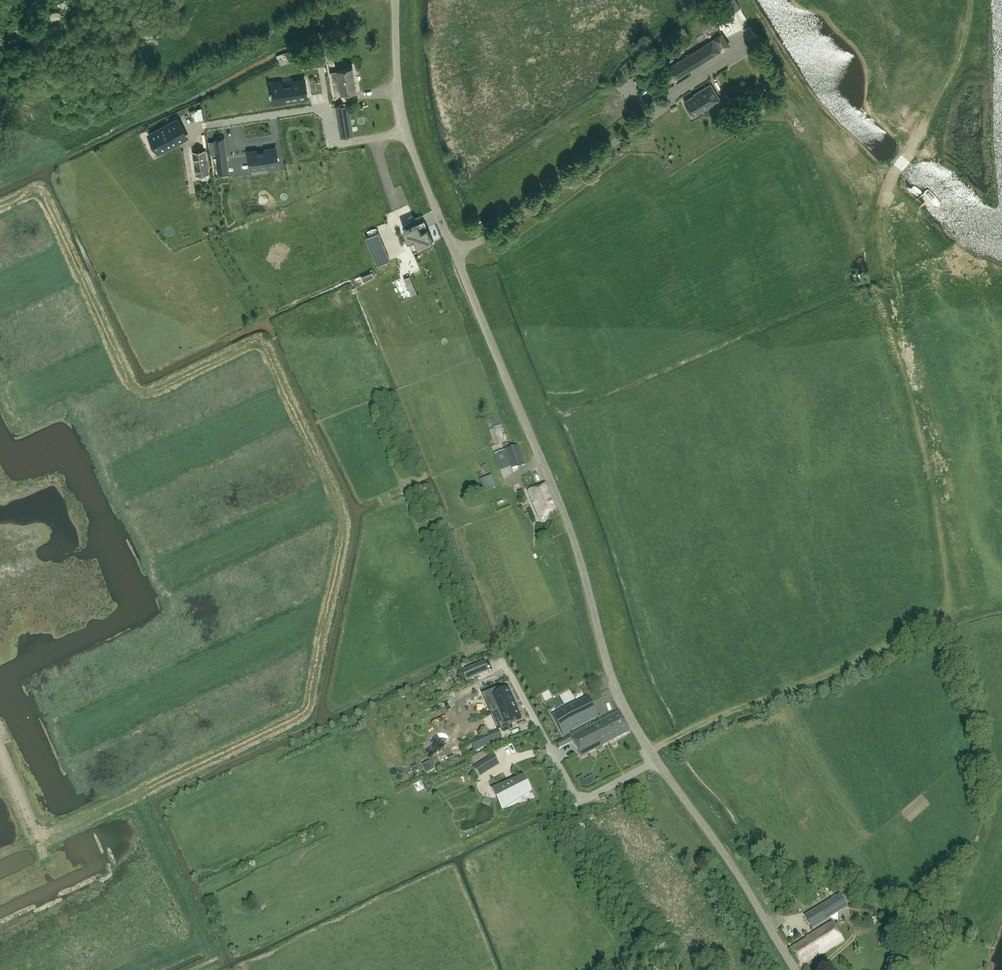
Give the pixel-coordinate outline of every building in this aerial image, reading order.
[(723,33),(712,40),(716,46),(719,51),(730,45),(723,33)] [(712,40),(669,67),(676,78),(695,66),(700,62),(701,63),(719,51),(716,46),(712,40)] [(316,57),(302,59),(303,68),(318,65),(316,57)] [(356,90),(352,67),(338,69),(338,71),(331,72),(334,92),(341,91),(341,92),(356,90)] [(271,89),(270,90),(270,94),(272,93),(273,102),(307,97),(304,79),(293,81),(293,84),(283,86),(282,83),(270,84),(271,89)] [(684,101),(693,115),(697,113),(703,109),(703,108),(704,107),(705,109),(720,100),(710,84),(696,93),(697,94),(695,95),(694,95),(684,101)] [(348,104),(336,106),(338,121),(341,137),(352,135),(350,120),(348,104)] [(711,115),(693,126),(697,132),(715,121),(711,115)] [(176,120),(150,134),(157,147),(158,146),(161,151),(185,138),(182,134),(181,132),(182,131),(176,120)] [(224,137),(214,138),(216,155),(226,153),(224,137)] [(257,150),(248,151),(250,168),(266,166),(267,167),(278,166),(276,147),(264,149),(264,150),(257,151),(257,150)] [(205,149),(193,151),(196,175),(208,173),(205,149)] [(226,153),(216,155),(218,168),(228,167),(226,153)] [(183,179),(187,206),(225,201),(224,196),(238,194),(237,189),(244,188),(244,183),(273,179),(271,167),(245,170),(245,172),(183,179)] [(403,228),(408,239),(412,250),(418,247),(433,240),(428,227),(421,230),(418,222),(403,228)] [(390,260),(378,232),(366,237),(378,265),(390,260)] [(439,257),(423,263),(426,271),(442,265),(439,257)] [(410,276),(404,278),(412,295),(417,293),(410,276)] [(496,431),(488,433),(494,448),(501,446),(496,431)] [(499,452),(494,454),(501,472),(505,470),(512,468),(512,469),(525,464),(518,445),(511,448),(508,442),(503,444),(505,450),(499,452)] [(492,479),(480,482),(483,493),(494,490),(492,479)] [(540,520),(557,513),(545,484),(528,491),(540,520)] [(483,674),(479,664),(468,669),(472,679),(483,674)] [(559,686),(533,702),(541,714),(566,699),(559,686)] [(509,688),(492,695),(505,725),(522,718),(509,688)] [(585,700),(559,715),(569,732),(595,718),(585,700)] [(592,726),(572,738),(581,756),(603,746),(630,731),(619,712),(592,726)] [(499,731),(482,738),(486,746),(502,739),(499,731)] [(570,736),(557,743),(560,749),(573,742),(570,736)] [(495,755),(484,761),(489,770),(500,764),(495,755)] [(422,765),(427,773),(434,769),(429,761),(422,765)] [(507,781),(491,788),(492,789),(493,788),(500,802),(502,802),(505,807),(525,794),(524,790),(529,788),(523,776),(524,776),(524,775),(520,776),(520,777),(510,784),(508,781),(507,781)] [(595,784),(592,777),(585,781),(583,777),(578,780),(581,787),(588,788),(595,784)] [(812,929),(848,907),(839,894),(804,916),(812,929)] [(818,956),(843,941),(832,922),(806,938),(807,939),(790,949),(800,966),(817,956),(818,956)]
